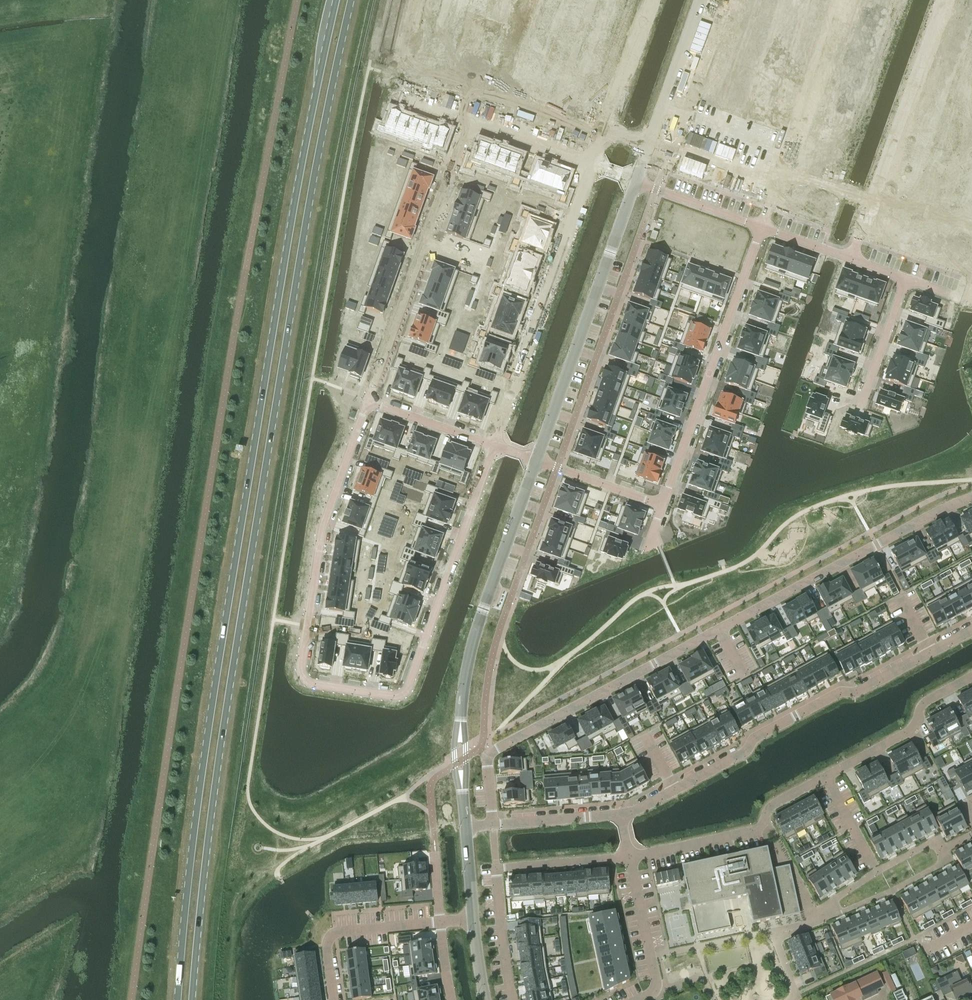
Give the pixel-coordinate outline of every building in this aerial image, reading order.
[(428,7),(447,12),(449,2),(441,0),(430,0),(428,7)] [(486,9),(503,16),(507,6),(490,0),(489,0),(486,9)] [(574,8),(581,11),(584,4),(584,2),(578,0),(577,0),(574,8)] [(608,3),(628,10),(630,6),(633,0),(609,0),(608,3)] [(604,13),(604,14),(605,14),(612,17),(613,17),(615,18),(616,18),(624,21),(625,20),(628,14),(627,14),(628,10),(608,3),(604,13)] [(428,7),(426,17),(445,22),(447,12),(428,7)] [(486,9),(482,19),(500,26),(503,16),(486,9)] [(594,10),(592,16),(603,20),(605,14),(604,14),(604,13),(594,10)] [(537,17),(535,21),(554,28),(557,18),(558,17),(556,17),(547,14),(547,13),(546,13),(539,11),(537,17)] [(426,17),(423,28),(441,32),(442,32),(445,22),(426,17)] [(578,20),(575,29),(582,31),(585,23),(578,20)] [(535,21),(532,31),(550,38),(554,28),(535,21)] [(600,25),(596,36),(618,44),(620,37),(619,36),(620,32),(600,25)] [(573,35),(572,38),(579,40),(582,31),(575,29),(573,35)] [(532,31),(529,41),(547,47),(550,38),(532,31)] [(592,47),(592,48),(593,48),(612,55),(614,51),(615,52),(618,44),(596,36),(596,37),(592,47)] [(431,37),(429,44),(436,45),(437,42),(438,39),(431,37)] [(529,41),(525,50),(544,57),(547,47),(529,41)] [(582,44),(580,50),(591,54),(593,48),(592,48),(592,47),(582,44)] [(523,55),(521,61),(538,67),(540,68),(540,67),(544,57),(525,50),(524,54),(523,54),(523,55)] [(580,50),(578,56),(588,60),(588,59),(589,60),(591,54),(580,50)] [(566,54),(563,63),(570,65),(573,57),(566,54)] [(588,60),(584,71),(605,78),(605,77),(604,77),(606,74),(609,68),(608,67),(608,66),(601,64),(596,62),(589,60),(588,59),(588,60)] [(431,60),(424,80),(425,80),(425,79),(434,82),(441,63),(431,60)] [(441,63),(434,82),(444,85),(450,67),(441,63)] [(563,63),(559,72),(567,74),(570,65),(563,63)] [(450,67),(444,85),(453,89),(460,70),(450,67)] [(538,67),(536,74),(542,76),(544,69),(540,67),(540,68),(538,67)] [(460,70),(453,89),(463,92),(462,93),(463,93),(470,74),(460,70)] [(580,81),(580,82),(581,82),(588,85),(589,85),(591,86),(592,86),(600,89),(601,85),(602,85),(605,78),(584,71),(580,81)] [(525,73),(522,80),(529,82),(530,79),(532,75),(525,73)] [(570,78),(568,85),(578,89),(579,89),(581,82),(580,82),(580,81),(570,78)] [(584,95),(583,98),(590,100),(592,94),(586,91),(584,95)] [(525,93),(519,112),(529,115),(535,97),(525,93)] [(535,97),(529,115),(531,116),(531,118),(539,120),(545,102),(546,101),(545,101),(535,97)] [(557,106),(551,123),(557,125),(557,126),(561,127),(568,109),(558,105),(557,105),(557,106)] [(568,109),(561,127),(567,129),(568,129),(572,131),(578,112),(568,109)] [(378,125),(376,131),(393,137),(401,113),(391,110),(385,127),(378,125)] [(578,112),(572,131),(577,133),(578,133),(582,134),(589,116),(578,112)] [(401,113),(393,137),(402,140),(410,118),(402,115),(403,114),(401,113)] [(410,118),(402,140),(412,143),(420,121),(410,118)] [(420,121),(412,143),(413,144),(413,141),(422,144),(421,147),(422,147),(430,125),(420,121)] [(430,125),(422,147),(431,150),(440,127),(439,127),(439,128),(430,125)] [(440,127),(431,150),(432,150),(433,146),(443,149),(445,143),(446,143),(448,138),(447,138),(450,131),(440,127)] [(468,157),(464,168),(471,170),(472,165),(483,169),(491,146),(480,142),(474,159),(468,157)] [(491,146),(483,169),(493,172),(501,149),(491,146)] [(501,149),(493,172),(503,176),(511,153),(501,149)] [(511,153),(503,176),(513,179),(511,185),(518,188),(522,176),(516,174),(522,157),(511,153)] [(525,177),(523,183),(540,189),(549,166),(543,164),(538,162),(532,179),(525,177)] [(411,163),(405,180),(429,188),(433,178),(415,171),(417,165),(411,163)] [(549,166),(540,189),(550,193),(559,170),(549,166)] [(559,170),(550,193),(561,196),(559,202),(565,204),(569,193),(563,191),(569,174),(559,170)] [(405,180),(401,190),(424,198),(428,189),(429,189),(429,188),(405,180)] [(401,190),(398,200),(421,208),(422,204),(423,204),(424,199),(424,198),(401,190)] [(461,191),(458,202),(480,210),(484,200),(490,202),(492,195),(483,191),(481,191),(478,197),(461,191)] [(398,200),(394,210),(417,219),(417,218),(418,218),(419,213),(421,208),(398,200)] [(458,202),(454,212),(477,220),(480,210),(458,202)] [(394,210),(391,221),(415,229),(414,228),(417,219),(394,210)] [(523,210),(520,217),(526,219),(522,230),(547,239),(550,232),(549,232),(551,228),(532,221),(534,214),(523,210)] [(454,212),(450,222),(473,230),(477,220),(454,212)] [(391,221),(384,238),(390,240),(393,233),(411,240),(415,229),(391,221)] [(450,222),(446,233),(469,241),(473,230),(450,222)] [(513,239),(511,245),(522,249),(524,243),(543,250),(543,249),(544,249),(546,243),(545,243),(547,239),(547,240),(547,239),(522,230),(518,241),(513,239)] [(485,239),(482,246),(489,248),(491,241),(485,239)] [(383,241),(377,257),(400,265),(403,255),(387,249),(389,243),(383,241)] [(511,245),(508,251),(514,253),(510,263),(533,272),(537,261),(520,255),(522,249),(511,245)] [(768,260),(765,270),(775,273),(783,251),(773,247),(771,252),(770,252),(768,260)] [(783,251),(775,273),(785,277),(794,254),(783,251)] [(649,252),(645,263),(668,271),(671,260),(661,256),(662,254),(655,252),(654,254),(649,252)] [(794,254),(785,277),(796,281),(804,258),(794,254)] [(377,257),(374,267),(396,275),(400,265),(377,257)] [(804,258),(796,281),(806,284),(812,270),(812,269),(814,262),(804,258)] [(435,263),(432,270),(433,271),(432,274),(455,282),(459,271),(435,263)] [(510,263),(507,274),(530,282),(533,272),(510,263)] [(645,263),(641,273),(664,281),(668,271),(645,263)] [(688,266),(680,289),(691,293),(699,270),(688,266)] [(374,267),(371,277),(393,284),(396,275),(374,267)] [(699,270),(691,293),(701,296),(709,273),(704,272),(705,271),(700,270),(699,270)] [(843,270),(834,294),(845,298),(853,275),(850,274),(851,273),(843,270)] [(641,273),(637,283),(660,291),(661,290),(658,290),(662,280),(664,281),(641,273)] [(709,273),(701,296),(711,300),(719,277),(719,276),(714,275),(709,273)] [(432,274),(428,284),(451,292),(455,282),(432,274)] [(496,287),(495,288),(507,292),(509,286),(526,292),(530,282),(507,274),(501,289),(496,287)] [(853,275),(845,298),(855,302),(863,279),(853,275)] [(472,276),(469,283),(476,285),(478,278),(472,276)] [(371,277),(367,286),(389,294),(393,284),(371,277)] [(719,277),(711,300),(722,304),(730,281),(719,277)] [(863,279),(855,302),(856,302),(857,300),(866,303),(874,283),(863,279)] [(874,283),(866,303),(877,307),(885,285),(877,282),(876,284),(874,283)] [(637,283),(634,293),(643,297),(651,300),(649,305),(655,307),(660,309),(662,304),(657,302),(660,291),(637,283)] [(428,284),(425,294),(448,302),(451,292),(428,284)] [(364,295),(364,296),(386,304),(389,294),(367,286),(367,287),(372,288),(368,297),(364,295)] [(495,288),(493,294),(499,296),(495,306),(519,315),(523,304),(505,298),(507,292),(495,288)] [(753,304),(778,313),(782,302),(788,304),(790,297),(782,294),(779,293),(777,300),(758,293),(757,297),(756,297),(753,304)] [(423,296),(420,304),(438,311),(436,317),(447,321),(450,314),(444,312),(448,302),(425,294),(424,297),(423,296)] [(364,296),(358,313),(364,315),(366,308),(382,314),(386,304),(364,296)] [(913,299),(910,307),(912,308),(910,311),(918,314),(918,315),(923,316),(926,317),(924,324),(927,325),(938,329),(942,330),(945,323),(937,320),(941,309),(929,305),(930,302),(921,299),(920,302),(913,299)] [(752,310),(750,316),(769,323),(767,328),(778,332),(780,326),(775,324),(778,313),(753,304),(751,309),(752,310)] [(628,305),(625,315),(649,324),(655,307),(649,305),(647,311),(638,308),(628,305)] [(495,306),(491,316),(515,325),(516,324),(515,324),(518,315),(519,315),(495,306)] [(838,314),(835,321),(841,323),(837,334),(862,343),(862,342),(861,342),(863,339),(864,338),(863,338),(865,331),(847,325),(849,318),(847,317),(839,315),(838,314)] [(624,320),(622,325),(622,326),(645,334),(645,333),(643,333),(646,323),(649,324),(625,315),(625,316),(626,316),(624,320)] [(415,322),(413,327),(436,335),(440,325),(445,327),(447,321),(436,317),(434,322),(417,316),(416,317),(414,322),(415,322)] [(480,330),(480,331),(491,335),(493,329),(512,336),(515,325),(491,316),(486,332),(480,330)] [(689,316),(683,334),(706,342),(708,337),(710,332),(709,332),(710,331),(693,325),(695,318),(689,316)] [(361,317),(359,323),(370,328),(373,321),(361,317)] [(359,323),(357,329),(368,334),(370,328),(359,323)] [(901,334),(901,335),(926,344),(926,343),(924,342),(928,332),(936,334),(938,329),(927,325),(925,330),(906,324),(905,325),(905,324),(902,330),(903,331),(902,334),(901,334)] [(622,326),(619,336),(642,344),(645,334),(622,326)] [(410,336),(409,337),(426,343),(424,350),(428,352),(435,354),(438,347),(432,345),(436,335),(413,327),(409,336),(410,336)] [(744,331),(741,338),(766,347),(770,336),(776,338),(778,332),(767,328),(765,334),(746,327),(744,331)] [(480,331),(478,337),(486,340),(482,350),(480,349),(480,350),(505,359),(505,358),(507,358),(510,350),(508,349),(509,347),(489,340),(491,335),(480,331)] [(674,342),(672,348),(677,350),(683,352),(685,346),(702,352),(703,351),(706,342),(683,334),(679,344),(674,342)] [(827,343),(825,349),(837,353),(839,347),(858,354),(859,353),(860,353),(863,345),(862,344),(862,343),(837,334),(833,345),(827,343)] [(899,342),(898,346),(916,353),(914,358),(926,362),(928,357),(922,355),(926,344),(901,335),(898,342),(899,342)] [(614,345),(614,346),(638,354),(634,352),(637,343),(641,345),(642,344),(619,336),(618,337),(618,336),(616,341),(617,341),(615,346),(614,345)] [(740,342),(737,348),(738,349),(738,350),(757,356),(755,362),(766,366),(768,360),(762,358),(766,347),(741,338),(741,339),(742,339),(740,343),(740,342)] [(347,344),(339,369),(345,371),(346,372),(346,371),(349,372),(349,373),(350,373),(359,348),(347,344)] [(614,346),(610,356),(620,360),(628,363),(626,368),(632,370),(638,354),(614,346)] [(359,348),(350,373),(351,374),(350,375),(359,378),(359,377),(361,377),(370,352),(359,348)] [(825,349),(823,355),(828,357),(825,368),(850,377),(852,372),(851,372),(853,365),(835,359),(837,353),(825,349)] [(470,358),(468,366),(479,370),(481,363),(500,370),(502,363),(503,364),(503,363),(504,359),(505,359),(480,350),(476,360),(470,358)] [(675,356),(671,366),(695,375),(697,369),(696,369),(698,364),(681,358),(683,352),(677,350),(675,356)] [(399,371),(392,390),(393,390),(393,391),(399,393),(399,392),(403,394),(412,369),(401,365),(403,360),(397,357),(392,369),(393,369),(399,371)] [(891,361),(888,368),(914,377),(918,366),(924,368),(926,362),(914,358),(912,364),(894,357),(892,361),(891,361)] [(731,365),(728,372),(754,381),(758,370),(764,372),(766,366),(755,362),(753,368),(734,361),(732,365),(731,365)] [(662,375),(660,381),(666,383),(671,385),(673,379),(691,385),(692,380),(693,380),(695,375),(671,366),(668,377),(662,375)] [(412,369),(403,394),(407,395),(407,396),(413,398),(414,397),(415,398),(421,379),(427,381),(427,380),(429,374),(431,369),(425,367),(423,373),(412,369)] [(606,368),(602,378),(626,387),(630,376),(636,378),(638,372),(632,370),(626,368),(624,374),(616,371),(606,368)] [(815,377),(813,384),(824,388),(826,381),(845,388),(847,384),(848,385),(850,377),(850,378),(850,377),(825,368),(824,368),(829,370),(825,381),(815,377)] [(887,376),(886,380),(904,387),(902,392),(914,396),(916,391),(910,389),(914,377),(888,368),(886,376),(887,376)] [(433,383),(427,400),(428,400),(428,401),(437,404),(445,381),(429,375),(431,370),(431,369),(429,374),(427,380),(427,381),(433,383)] [(727,380),(726,384),(745,390),(743,396),(754,400),(756,394),(750,392),(754,381),(728,372),(726,379),(727,380)] [(603,379),(600,389),(623,397),(626,387),(602,378),(602,379),(603,379)] [(445,381),(437,404),(442,405),(442,406),(447,408),(447,407),(448,408),(454,390),(460,392),(460,391),(462,386),(464,381),(463,381),(461,386),(445,381)] [(461,406),(459,413),(460,414),(459,414),(465,417),(466,416),(469,417),(469,418),(470,418),(479,393),(468,389),(470,383),(464,381),(462,386),(460,391),(460,392),(465,394),(463,401),(461,406)] [(666,383),(660,399),(683,407),(686,399),(685,399),(686,396),(680,394),(675,392),(674,392),(669,390),(671,385),(666,383)] [(600,389),(596,399),(619,407),(623,397),(600,389)] [(479,393),(470,418),(477,421),(477,420),(481,421),(488,403),(494,405),(498,393),(491,391),(489,396),(479,393)] [(877,402),(876,405),(884,408),(891,411),(891,410),(899,413),(903,400),(911,403),(914,396),(902,392),(900,399),(895,397),(889,394),(889,395),(881,392),(880,395),(879,394),(876,402),(877,402)] [(717,405),(717,406),(742,415),(746,404),(752,406),(754,400),(743,396),(741,402),(722,395),(719,401),(719,402),(718,406),(717,405)] [(808,410),(805,419),(818,424),(816,431),(823,434),(830,415),(823,413),(827,402),(825,401),(825,400),(816,396),(816,398),(813,397),(811,402),(810,401),(807,409),(808,410)] [(592,408),(592,409),(615,417),(619,407),(596,399),(593,409),(592,408)] [(660,399),(654,415),(660,417),(662,412),(679,418),(681,412),(682,411),(681,411),(682,408),(683,408),(683,407),(660,399)] [(715,406),(712,415),(714,416),(713,417),(733,424),(731,430),(742,434),(744,428),(734,425),(738,414),(742,415),(717,406),(717,407),(715,406)] [(592,409),(588,420),(597,423),(606,426),(604,432),(610,434),(612,428),(607,426),(611,416),(615,418),(615,417),(592,409)] [(649,413),(646,419),(652,421),(648,432),(671,440),(672,437),(673,437),(676,429),(658,423),(660,417),(654,415),(649,413)] [(843,420),(840,428),(847,430),(846,433),(856,436),(857,434),(868,438),(872,426),(879,429),(881,422),(870,418),(868,424),(859,421),(854,419),(846,417),(845,420),(843,420)] [(368,437),(364,449),(371,451),(373,446),(383,449),(393,424),(392,424),(385,421),(385,422),(381,421),(374,440),(368,437)] [(393,424),(383,449),(394,453),(392,459),(398,461),(402,450),(397,448),(403,429),(397,427),(398,426),(393,424)] [(707,436),(706,440),(730,449),(734,438),(740,440),(742,434),(731,430),(729,436),(710,429),(709,430),(706,436),(707,436)] [(580,438),(579,442),(604,451),(608,440),(613,441),(615,436),(610,434),(604,432),(602,437),(592,434),(583,431),(583,432),(582,431),(580,438)] [(644,442),(642,448),(648,450),(650,444),(668,451),(671,443),(670,443),(671,440),(648,432),(650,433),(647,443),(644,442)] [(402,450),(398,461),(399,461),(401,456),(407,458),(407,455),(417,459),(416,461),(417,461),(425,438),(422,437),(414,434),(408,452),(402,450)] [(425,438),(417,461),(433,467),(431,473),(435,461),(429,459),(436,441),(428,439),(425,438)] [(703,444),(701,450),(702,450),(702,451),(720,458),(718,464),(730,468),(732,462),(726,460),(730,449),(706,440),(704,444),(703,444)] [(577,446),(575,452),(575,453),(600,462),(604,451),(579,442),(578,446),(577,446)] [(435,461),(431,473),(437,475),(439,469),(450,473),(459,447),(452,445),(451,446),(447,445),(441,463),(435,461)] [(459,447),(450,473),(461,477),(459,483),(466,485),(470,474),(463,471),(470,453),(466,451),(467,450),(459,447)] [(642,448),(636,464),(660,473),(661,472),(660,472),(661,469),(662,469),(664,464),(663,463),(663,462),(646,456),(648,450),(642,448)] [(695,467),(693,474),(718,483),(722,472),(728,474),(730,468),(718,464),(716,470),(698,463),(696,467),(695,467)] [(639,466),(635,476),(657,483),(660,473),(636,464),(636,465),(639,466)] [(359,473),(357,479),(381,488),(385,478),(391,480),(393,473),(382,468),(379,475),(362,469),(360,474),(359,473)] [(691,478),(689,484),(690,484),(690,486),(708,492),(706,498),(718,502),(720,496),(714,494),(718,483),(693,474),(693,475),(692,478),(691,478)] [(357,479),(355,485),(356,485),(355,490),(372,496),(370,502),(376,504),(381,488),(357,479)] [(427,485),(424,492),(430,494),(426,504),(451,513),(452,513),(451,513),(452,509),(453,509),(455,503),(454,503),(455,502),(436,495),(438,489),(427,485)] [(561,490),(558,497),(584,506),(588,495),(563,486),(562,490),(561,490)] [(557,502),(555,508),(556,508),(555,509),(574,516),(572,521),(578,523),(583,525),(585,519),(580,518),(584,506),(558,497),(558,498),(559,498),(558,502),(557,502)] [(679,507),(678,510),(686,512),(686,513),(693,515),(705,519),(710,507),(720,511),(722,503),(718,502),(706,498),(704,497),(701,504),(697,502),(691,499),(691,500),(683,497),(682,499),(681,499),(678,507),(679,507)] [(347,512),(346,512),(370,521),(376,504),(370,502),(368,508),(363,506),(357,504),(351,502),(350,505),(349,505),(347,512)] [(417,513),(414,519),(426,524),(428,518),(447,524),(448,520),(449,521),(451,513),(426,504),(422,515),(417,513)] [(622,506),(618,517),(641,525),(644,517),(645,514),(638,512),(633,510),(622,506)] [(345,518),(343,523),(360,529),(358,536),(364,538),(370,521),(346,512),(346,513),(347,514),(346,516),(345,516),(345,517),(345,518)] [(961,519),(969,534),(964,537),(968,545),(969,547),(971,546),(971,539),(971,513),(961,519)] [(618,517),(612,533),(618,535),(620,530),(637,536),(639,530),(641,525),(618,517)] [(414,519),(412,526),(418,528),(414,538),(439,547),(440,543),(441,543),(443,537),(442,537),(443,536),(424,529),(426,524),(414,519)] [(940,523),(936,525),(948,548),(959,542),(963,548),(968,545),(964,537),(963,535),(957,538),(948,520),(941,524),(940,523)] [(552,521),(549,528),(550,529),(549,532),(572,540),(578,523),(572,521),(570,527),(552,521)] [(933,529),(926,532),(935,549),(930,552),(935,562),(941,559),(938,554),(948,548),(936,525),(932,528),(933,529)] [(607,531),(599,552),(609,555),(608,557),(616,560),(617,558),(622,560),(623,557),(624,558),(627,549),(626,548),(627,546),(616,542),(618,535),(612,533),(607,531)] [(549,532),(545,542),(568,550),(572,540),(549,532)] [(337,537),(335,548),(359,552),(360,541),(337,537)] [(405,547),(402,553),(414,557),(416,552),(435,558),(435,557),(436,558),(438,552),(437,551),(439,547),(414,538),(410,549),(405,547)] [(903,546),(914,567),(927,560),(930,565),(935,562),(930,552),(924,555),(916,540),(915,540),(914,539),(908,542),(908,544),(907,544),(906,545),(904,546),(903,546)] [(543,544),(540,552),(559,559),(557,564),(568,568),(570,562),(564,561),(568,550),(545,542),(544,545),(543,544)] [(895,551),(891,553),(894,559),(893,559),(899,569),(893,571),(899,582),(904,579),(901,573),(914,567),(903,546),(903,547),(902,547),(901,546),(895,550),(895,551)] [(335,548),(334,558),(357,562),(359,552),(335,548)] [(402,553),(400,560),(406,562),(402,572),(427,581),(431,570),(412,563),(414,557),(402,553)] [(334,558),(332,568),(355,572),(357,562),(334,558)] [(863,566),(862,566),(874,588),(875,590),(886,584),(888,587),(894,584),(888,574),(883,577),(877,565),(877,564),(876,565),(875,562),(875,561),(874,561),(874,560),(870,562),(869,561),(862,564),(863,566)] [(534,567),(531,576),(538,578),(537,581),(546,584),(547,581),(559,585),(563,575),(573,578),(575,571),(568,568),(557,564),(554,571),(549,569),(544,567),(537,564),(535,568),(534,567)] [(852,571),(852,572),(861,589),(856,592),(861,602),(866,599),(864,594),(874,588),(862,566),(859,568),(858,567),(852,570),(852,571)] [(332,568),(331,578),(354,582),(354,581),(349,581),(351,572),(355,572),(332,568)] [(392,581),(390,587),(402,591),(404,586),(422,592),(425,586),(426,585),(425,585),(426,581),(427,582),(427,581),(402,572),(398,583),(392,581)] [(331,578),(329,588),(352,592),(354,582),(331,578)] [(834,584),(830,586),(841,606),(853,600),(856,605),(861,602),(856,592),(850,595),(842,579),(840,580),(840,579),(833,583),(834,584)] [(963,584),(971,601),(971,579),(963,584)] [(819,589),(817,590),(821,597),(820,597),(821,598),(822,600),(822,601),(823,601),(826,607),(821,610),(827,620),(832,618),(830,614),(842,608),(841,606),(830,586),(828,584),(826,585),(825,584),(819,587),(819,589)] [(953,589),(966,612),(971,608),(971,601),(963,584),(953,589)] [(390,587),(388,593),(394,595),(390,606),(416,615),(418,608),(417,608),(418,604),(400,597),(402,591),(390,587)] [(329,588),(328,598),(351,602),(352,592),(329,588)] [(953,589),(944,594),(956,617),(966,612),(953,589)] [(944,594),(934,599),(947,622),(956,617),(944,594)] [(807,596),(796,602),(807,624),(818,618),(821,623),(827,620),(821,610),(816,613),(807,596)] [(328,598),(326,609),(343,612),(342,619),(354,620),(355,613),(349,612),(351,602),(328,598)] [(934,599),(924,605),(936,627),(947,622),(934,599)] [(786,610),(784,611),(792,626),(787,629),(792,639),(798,636),(792,626),(805,620),(807,624),(796,602),(785,608),(786,610)] [(380,615),(378,622),(389,626),(392,620),(410,626),(412,622),(413,623),(416,615),(390,606),(386,617),(380,615)] [(766,620),(760,623),(771,643),(784,637),(787,642),(792,639),(787,629),(781,632),(773,617),(766,621),(766,620)] [(892,622),(882,627),(893,649),(904,644),(892,622)] [(755,626),(748,630),(756,645),(750,648),(757,660),(764,656),(760,649),(771,643),(760,623),(755,626)] [(882,627),(872,632),(884,655),(885,655),(885,654),(893,649),(882,627)] [(872,633),(863,638),(875,660),(884,655),(872,632),(872,633)] [(319,649),(318,658),(320,658),(319,666),(320,666),(320,668),(330,669),(330,668),(331,668),(335,646),(341,646),(343,634),(336,633),(335,639),(323,637),(321,649),(319,649)] [(343,634),(341,646),(347,647),(344,667),(345,667),(345,668),(351,669),(351,668),(355,669),(359,643),(348,641),(349,635),(343,634)] [(853,642),(865,665),(865,666),(875,660),(863,638),(854,643),(853,642)] [(359,643),(355,669),(360,669),(360,670),(366,671),(366,670),(367,671),(370,651),(376,652),(378,640),(372,639),(371,645),(359,643)] [(378,640),(376,652),(383,653),(380,674),(384,675),(383,677),(392,678),(393,671),(396,671),(397,661),(395,661),(396,649),(385,647),(386,641),(378,640)] [(853,642),(843,648),(855,670),(865,665),(853,642)] [(843,648),(834,653),(846,675),(855,670),(843,648)] [(694,656),(691,658),(692,660),(703,680),(714,674),(717,679),(723,676),(717,666),(712,669),(708,663),(709,662),(708,662),(707,659),(707,658),(706,658),(703,651),(700,653),(699,651),(693,655),(694,656)] [(827,653),(816,659),(827,680),(838,674),(827,653)] [(816,659),(805,665),(816,686),(827,680),(816,659)] [(682,666),(680,667),(688,682),(683,684),(688,695),(694,692),(691,686),(703,680),(692,660),(688,662),(688,661),(681,665),(682,666)] [(795,670),(807,693),(807,692),(806,692),(816,686),(805,665),(795,670)] [(661,674),(657,676),(670,700),(681,694),(683,698),(688,695),(683,684),(678,687),(668,670),(667,671),(667,670),(660,673),(661,674)] [(794,672),(784,677),(796,698),(807,693),(795,670),(794,671),(794,672)] [(650,680),(646,682),(647,683),(646,683),(647,684),(649,687),(648,687),(649,688),(655,699),(650,702),(656,712),(661,709),(659,706),(670,700),(657,676),(657,677),(656,675),(650,679),(650,680)] [(774,683),(785,704),(796,698),(784,677),(774,683)] [(763,687),(775,710),(785,704),(774,683),(764,688),(763,687)] [(726,687),(719,691),(721,695),(722,697),(729,693),(726,687)] [(763,687),(752,693),(764,714),(774,709),(774,710),(775,710),(763,687)] [(631,689),(625,692),(625,693),(625,694),(637,716),(637,715),(647,710),(650,715),(656,712),(650,702),(645,705),(639,693),(639,692),(638,692),(637,690),(637,689),(636,689),(636,688),(632,690),(631,689)] [(742,698),(741,699),(753,720),(764,714),(752,693),(753,695),(743,701),(742,698)] [(958,698),(966,714),(960,717),(966,728),(971,725),(971,723),(971,722),(971,699),(969,693),(967,693),(960,697),(958,698)] [(615,699),(614,700),(623,717),(618,720),(623,730),(628,727),(627,724),(638,718),(637,715),(637,716),(625,694),(621,696),(620,694),(614,698),(615,699)] [(741,699),(731,705),(742,726),(753,720),(741,699)] [(597,711),(591,714),(602,734),(603,737),(616,730),(618,733),(623,730),(618,720),(612,722),(604,707),(597,711)] [(726,710),(716,716),(728,738),(738,733),(726,710)] [(949,710),(938,716),(950,738),(961,732),(960,731),(966,728),(960,717),(955,720),(953,716),(954,716),(953,714),(952,715),(949,710)] [(586,717),(579,721),(587,736),(581,739),(587,749),(592,746),(589,741),(602,734),(591,714),(586,717)] [(716,716),(707,721),(719,744),(720,744),(719,743),(728,738),(716,716)] [(938,716),(927,722),(930,727),(929,727),(930,729),(931,728),(933,734),(927,737),(933,747),(950,738),(938,716)] [(707,722),(698,727),(710,749),(719,744),(707,721),(706,721),(707,722)] [(561,729),(546,737),(550,744),(553,742),(556,748),(564,744),(568,751),(578,746),(581,752),(587,749),(581,739),(576,742),(567,725),(565,726),(561,728),(561,729)] [(688,731),(700,754),(710,749),(698,727),(689,732),(688,731)] [(688,731),(678,736),(690,758),(699,753),(700,754),(688,731)] [(678,736),(669,741),(680,764),(690,758),(678,736)] [(911,746),(900,751),(913,775),(924,769),(925,771),(931,767),(926,757),(919,761),(911,746)] [(893,778),(897,786),(903,783),(902,780),(913,775),(900,751),(890,757),(899,775),(893,778)] [(963,763),(971,779),(971,758),(963,763)] [(506,761),(500,761),(501,774),(502,774),(503,774),(506,774),(507,774),(514,773),(515,782),(532,781),(531,771),(527,772),(526,759),(513,760),(512,759),(507,759),(506,761)] [(637,759),(626,765),(638,788),(649,782),(637,759)] [(946,772),(950,779),(957,775),(966,793),(971,790),(971,779),(963,763),(946,772)] [(877,764),(866,769),(879,792),(889,787),(890,790),(897,786),(893,778),(886,781),(877,764)] [(626,768),(619,772),(626,795),(638,788),(626,765),(625,766),(626,768)] [(619,769),(610,770),(612,796),(626,795),(619,772),(619,769)] [(868,798),(879,792),(866,769),(856,775),(864,790),(858,794),(863,804),(870,800),(868,798)] [(588,771),(590,798),(591,798),(590,796),(601,795),(599,770),(588,771)] [(599,770),(601,795),(611,795),(611,796),(612,796),(610,770),(609,770),(609,774),(600,774),(599,770)] [(588,772),(577,773),(580,799),(590,798),(588,771),(587,771),(588,772)] [(577,773),(567,774),(569,800),(580,799),(577,773)] [(567,774),(556,775),(558,800),(569,800),(567,774)] [(556,775),(543,776),(545,801),(558,800),(556,775)] [(504,792),(503,792),(504,805),(509,805),(511,806),(516,805),(517,804),(529,803),(528,790),(533,790),(532,781),(515,782),(516,791),(508,792),(507,792),(504,792)] [(803,803),(814,824),(824,819),(813,798),(803,803)] [(814,824),(803,803),(793,808),(802,825),(805,829),(814,824)] [(954,804),(944,810),(956,833),(966,828),(954,804)] [(918,815),(930,838),(934,836),(932,832),(938,829),(925,805),(915,811),(917,815),(918,815)] [(793,830),(802,825),(793,808),(784,813),(793,830)] [(946,839),(956,833),(944,810),(934,815),(946,839)] [(784,813),(775,819),(786,839),(795,834),(793,830),(784,813)] [(895,820),(897,823),(897,822),(911,848),(914,846),(912,842),(918,839),(908,820),(905,815),(895,820)] [(917,815),(908,820),(918,839),(924,836),(926,839),(930,838),(918,815),(917,815)] [(907,850),(911,848),(897,822),(897,823),(888,827),(889,830),(899,849),(905,846),(907,850)] [(889,830),(879,835),(892,858),(896,856),(894,852),(899,849),(889,830)] [(888,860),(892,858),(879,835),(870,840),(880,860),(886,856),(888,860)] [(682,866),(697,936),(731,928),(728,914),(739,911),(736,898),(747,896),(753,924),(755,923),(800,913),(789,865),(772,869),(767,848),(682,866)] [(964,848),(954,853),(966,877),(971,874),(971,862),(964,848)] [(834,860),(833,860),(849,883),(852,882),(850,878),(857,874),(842,852),(833,858),(834,860)] [(826,868),(838,886),(844,882),(846,885),(849,883),(833,860),(825,866),(826,868)] [(404,866),(397,867),(398,880),(401,880),(401,879),(425,877),(425,876),(424,864),(417,865),(416,862),(404,863),(404,866)] [(968,885),(958,866),(948,871),(958,890),(959,890),(968,885)] [(817,874),(832,895),(835,893),(833,890),(838,886),(826,868),(818,874),(817,874)] [(805,876),(820,898),(826,894),(828,897),(832,895),(817,874),(818,874),(815,869),(805,876)] [(596,871),(598,895),(609,894),(607,870),(596,871)] [(674,870),(657,874),(659,883),(676,879),(674,870)] [(596,871),(585,872),(587,897),(588,897),(588,896),(598,895),(596,871)] [(958,890),(948,871),(939,876),(950,898),(951,900),(961,894),(959,890),(958,890)] [(577,898),(587,897),(585,872),(585,873),(575,874),(577,898)] [(577,898),(575,874),(564,875),(566,897),(566,894),(576,894),(576,898),(577,898)] [(566,897),(564,875),(553,876),(555,900),(556,900),(555,898),(566,897)] [(425,877),(401,879),(401,880),(402,898),(413,897),(412,891),(426,889),(426,883),(427,883),(426,876),(425,876),(425,877)] [(544,901),(542,876),(531,877),(534,901),(544,900),(544,901)] [(555,900),(553,876),(543,877),(543,876),(542,876),(544,901),(555,900)] [(950,898),(939,876),(929,881),(940,903),(941,902),(950,898)] [(521,878),(523,902),(534,901),(531,877),(521,878)] [(511,903),(523,902),(521,878),(509,879),(510,884),(509,884),(509,886),(510,886),(511,903)] [(376,881),(365,882),(367,902),(378,901),(376,881)] [(940,903),(929,881),(920,887),(932,910),(942,905),(941,902),(940,903)] [(365,882),(355,883),(357,903),(367,902),(365,882)] [(355,883),(345,884),(346,904),(357,903),(355,883)] [(345,884),(334,885),(335,893),(335,899),(336,905),(346,904),(345,884)] [(923,915),(932,910),(920,887),(910,892),(923,915)] [(913,920),(923,915),(910,892),(900,897),(913,920)] [(884,899),(880,900),(890,926),(889,926),(890,928),(902,924),(892,901),(886,903),(884,899)] [(890,926),(880,900),(876,902),(877,906),(871,909),(880,930),(889,926),(890,926)] [(880,930),(871,909),(865,911),(864,907),(860,909),(870,934),(880,930)] [(857,915),(852,917),(860,938),(861,937),(870,934),(860,909),(856,911),(857,915)] [(614,912),(590,918),(606,992),(629,981),(614,912)] [(860,938),(852,917),(846,920),(844,916),(840,917),(852,947),(863,942),(861,937),(860,938)] [(565,917),(560,917),(560,925),(561,933),(562,941),(563,949),(564,956),(564,957),(564,960),(565,965),(565,966),(566,972),(567,976),(568,982),(571,997),(577,995),(574,981),(572,972),(571,964),(570,956),(569,948),(568,941),(567,933),(566,925),(565,917)] [(852,947),(840,917),(836,919),(838,923),(831,926),(841,951),(852,947)] [(517,940),(541,937),(540,926),(516,929),(517,940)] [(811,946),(811,945),(807,935),(789,942),(793,953),(811,946)] [(410,936),(398,938),(399,945),(408,944),(409,955),(432,952),(432,950),(434,949),(433,945),(431,943),(431,944),(430,940),(411,943),(410,936)] [(519,951),(544,948),(544,947),(543,948),(541,937),(517,940),(519,951)] [(793,953),(797,963),(820,954),(816,943),(811,945),(811,946),(793,953)] [(915,947),(903,951),(909,966),(912,965),(917,979),(924,976),(919,962),(920,962),(915,947)] [(544,948),(519,951),(519,952),(520,951),(521,962),(545,959),(544,948)] [(365,949),(346,951),(348,961),(367,959),(365,949)] [(432,952),(409,955),(411,965),(411,966),(433,963),(432,952)] [(296,956),(293,956),(295,967),(316,964),(314,953),(300,955),(296,956)] [(797,963),(801,975),(819,968),(822,974),(827,972),(820,954),(797,963)] [(959,962),(965,960),(963,954),(956,957),(959,962)] [(367,959),(348,961),(349,971),(368,969),(367,959)] [(521,962),(522,973),(546,969),(545,959),(521,962)] [(411,965),(408,965),(410,977),(411,984),(417,983),(415,976),(435,974),(434,971),(435,971),(437,969),(436,965),(434,964),(433,963),(411,966),(411,965)] [(316,964),(295,967),(296,977),(317,974),(316,964)] [(935,966),(930,968),(933,975),(938,972),(935,966)] [(368,969),(349,971),(350,981),(369,978),(368,969)] [(546,969),(522,973),(525,985),(549,979),(546,969)] [(889,970),(884,971),(888,985),(893,983),(889,970)] [(936,982),(930,985),(934,994),(940,991),(942,996),(943,997),(952,993),(955,999),(971,992),(971,990),(966,977),(960,980),(956,971),(935,981),(936,982)] [(830,995),(833,999),(855,999),(861,997),(862,999),(865,999),(878,994),(876,990),(883,987),(876,973),(854,983),(855,983),(830,995)] [(317,974),(296,977),(298,987),(318,984),(317,974)] [(369,978),(350,981),(351,990),(370,988),(369,978)] [(526,995),(551,990),(549,979),(525,985),(527,995),(526,995)] [(411,984),(412,991),(414,999),(425,999),(439,997),(439,996),(441,994),(440,990),(438,989),(437,986),(418,990),(417,983),(411,984)] [(318,984),(298,987),(299,997),(320,994),(318,984)] [(351,990),(353,999),(354,999),(372,998),(370,988),(351,990)] [(906,999),(905,996),(904,996),(901,989),(902,989),(901,989),(892,993),(896,999),(906,999)] [(551,990),(526,995),(527,999),(552,999),(550,991),(551,991),(551,990)]
